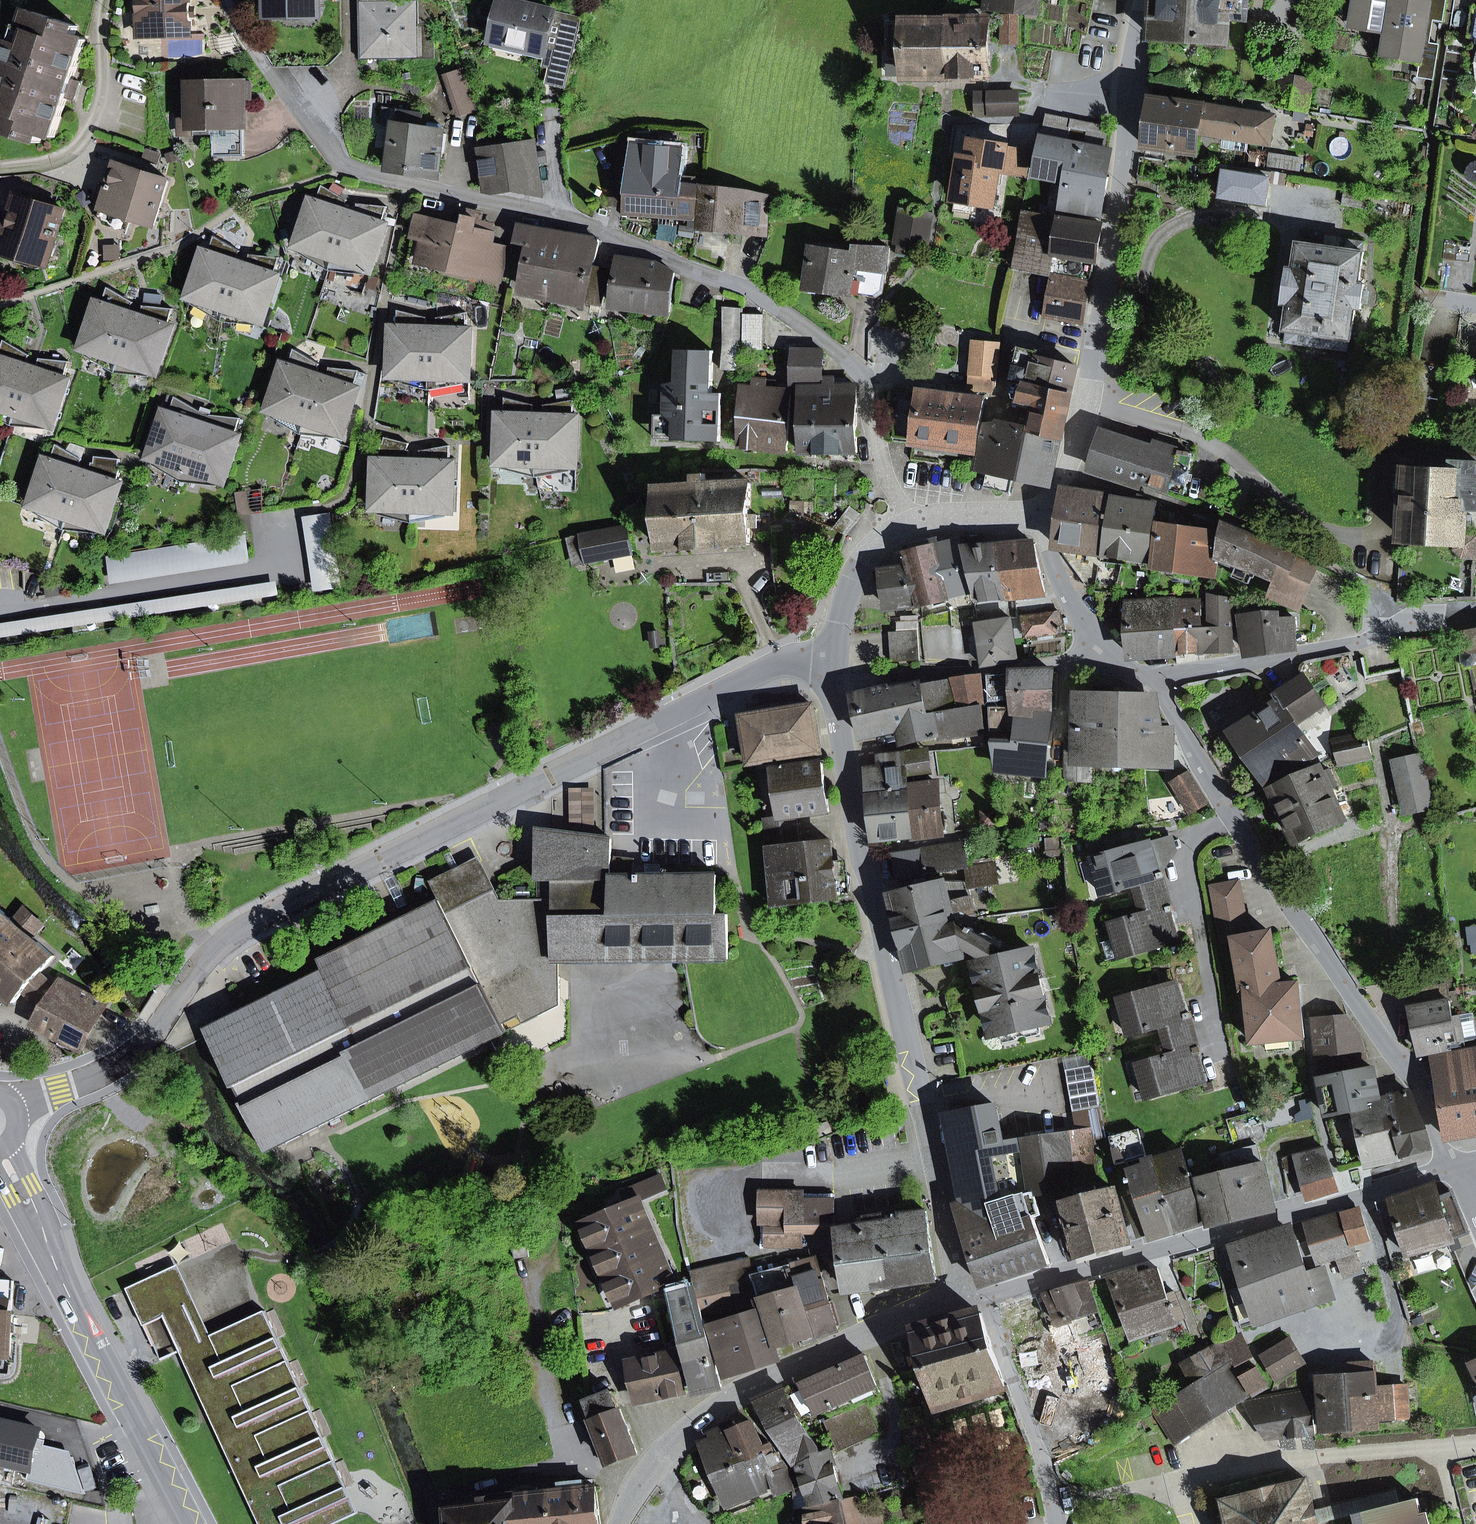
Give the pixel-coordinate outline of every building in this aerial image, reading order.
[(141,28),(167,28),(167,36),(191,35),(190,0),(140,0),(141,28)] [(321,16),(321,0),(314,0),(315,10),(274,11),(273,0),(268,0),(268,17),(321,16)] [(315,10),(314,0),(273,0),(274,11),(315,10)] [(395,2),(395,0),(361,0),(363,57),(434,56),(433,26),(417,26),(417,2),(395,2)] [(546,48),(573,55),(582,18),(504,0),(502,0),(493,41),(545,53),(546,48)] [(984,10),(1037,16),(1039,0),(985,0),(984,10)] [(1151,37),(1226,43),(1228,18),(1247,19),(1248,0),(1155,0),(1151,37)] [(1351,21),(1387,27),(1388,27),(1392,0),(1354,0),(1351,21)] [(1388,27),(1387,27),(1386,34),(1383,49),(1421,56),(1423,43),(1427,18),(1443,21),(1446,4),(1430,1),(1430,0),(1392,0),(1388,27)] [(72,83),(73,80),(87,39),(75,35),(78,26),(25,9),(19,29),(28,32),(23,46),(14,43),(10,41),(3,60),(10,62),(6,74),(0,72),(0,93),(7,95),(2,109),(0,108),(0,130),(40,143),(43,134),(54,138),(68,97),(69,94),(63,92),(67,82),(72,83)] [(907,25),(907,76),(948,75),(947,10),(939,10),(939,20),(907,20),(907,25)] [(956,10),(947,10),(948,75),(988,75),(988,20),(956,20),(956,10)] [(1018,15),(1003,15),(1003,44),(1017,44),(1018,15)] [(1350,28),(1386,34),(1387,27),(1351,21),(1350,28)] [(892,25),(893,76),(907,76),(907,25),(892,25)] [(141,36),(167,36),(167,28),(141,28),(141,36)] [(14,43),(23,46),(28,32),(19,29),(14,43)] [(545,53),(493,41),(491,47),(544,59),(542,66),(548,68),(544,84),(565,89),(573,55),(546,48),(545,53)] [(1418,77),(1433,79),(1439,45),(1423,43),(1421,56),(1383,49),(1382,56),(1420,62),(1418,77)] [(6,74),(10,62),(3,60),(0,71),(0,72),(6,74)] [(448,75),(455,95),(470,90),(463,70),(448,75)] [(214,135),(214,156),(245,156),(244,98),(244,83),(206,84),(206,73),(179,73),(179,105),(192,105),(193,127),(214,127),(214,135)] [(1282,75),(1276,106),(1307,111),(1312,80),(1282,75)] [(80,83),(73,80),(72,83),(67,82),(63,92),(69,94),(68,97),(75,99),(80,83)] [(252,83),(244,83),(244,98),(252,98),(252,83)] [(462,115),(477,110),(470,90),(455,95),(462,115)] [(976,114),(990,114),(990,93),(976,94),(976,114)] [(990,93),(990,114),(1017,114),(1016,93),(990,93)] [(1248,140),(1269,143),(1273,116),(1152,97),(1144,146),(1197,154),(1200,133),(1226,137),(1248,140)] [(214,127),(193,127),(192,105),(179,105),(180,135),(214,135),(214,127)] [(444,130),(420,127),(422,114),(385,109),(383,123),(396,125),(389,170),(437,177),(444,130)] [(1043,139),(1104,151),(1107,131),(1047,119),(1043,139)] [(515,191),(542,198),(536,141),(519,144),(517,129),(485,134),(487,149),(479,150),(485,191),(498,193),(515,191)] [(1224,147),(1247,150),(1248,140),(1226,137),(1224,147)] [(1071,170),(1105,178),(1109,152),(1104,151),(1043,139),(1036,174),(1057,178),(1059,167),(1071,170)] [(995,183),(1001,184),(1003,169),(1007,149),(1007,146),(971,140),(968,161),(961,160),(955,211),(971,213),(973,199),(992,203),(995,183)] [(680,178),(683,151),(669,150),(670,143),(657,141),(657,148),(636,147),(632,191),(683,195),(685,178),(680,178)] [(1003,169),(1027,173),(1030,153),(1007,149),(1003,169)] [(1271,155),(1269,166),(1299,171),(1301,160),(1271,155)] [(155,225),(169,180),(117,163),(103,204),(104,204),(132,213),(130,218),(155,225)] [(1270,181),(1286,183),(1287,175),(1225,166),(1224,171),(1270,178),(1270,181)] [(1101,217),(1108,179),(1105,178),(1071,170),(1062,209),(1101,217)] [(1224,171),(1220,197),(1266,205),(1270,181),(1270,178),(1224,171)] [(630,212),(667,217),(700,220),(703,186),(695,185),(696,179),(685,178),(683,195),(632,191),(630,212)] [(319,263),(330,270),(347,218),(342,217),(348,200),(322,185),(317,201),(311,199),(296,246),(302,248),(322,255),(319,263)] [(743,230),(743,233),(768,237),(771,195),(748,191),(703,186),(700,220),(699,226),(743,230)] [(47,266),(65,210),(17,195),(2,242),(31,252),(27,266),(37,269),(47,266)] [(105,225),(126,232),(130,218),(132,213),(104,204),(100,216),(105,225)] [(388,224),(382,222),(387,207),(358,204),(352,220),(347,218),(330,270),(343,271),(346,263),(366,270),(372,272),(388,224)] [(458,208),(455,224),(430,218),(421,260),(438,264),(483,274),(483,277),(501,281),(508,248),(491,244),(493,235),(492,234),(475,230),(477,219),(479,212),(458,208)] [(1103,225),(1025,211),(1014,269),(1053,276),(1090,283),(1093,267),(1094,261),(1096,262),(1098,251),(1102,230),(1103,225)] [(918,255),(922,246),(927,247),(932,216),(902,212),(897,242),(899,243),(898,252),(918,255)] [(430,218),(418,216),(406,270),(436,276),(438,264),(421,260),(430,218)] [(475,230),(492,234),(495,223),(477,219),(475,230)] [(567,235),(520,225),(516,241),(532,244),(523,290),(555,296),(567,235)] [(1325,246),(1337,247),(1338,236),(1326,234),(1325,246)] [(594,267),(599,241),(567,235),(555,296),(602,305),(609,270),(594,267)] [(240,269),(235,268),(240,251),(214,236),(209,252),(204,250),(188,297),(194,299),(214,306),(211,314),(222,321),(240,269)] [(1341,239),(1339,248),(1337,247),(1325,246),(1297,242),(1294,269),(1288,268),(1283,304),(1288,305),(1285,331),(1287,331),(1349,340),(1351,340),(1356,309),(1361,309),(1364,284),(1359,284),(1364,252),(1359,251),(1360,242),(1341,239)] [(27,266),(31,252),(2,242),(0,248),(0,257),(27,266)] [(813,247),(807,287),(862,295),(865,276),(885,280),(889,248),(854,244),(853,251),(813,247)] [(118,246),(107,246),(107,257),(118,257),(118,246)] [(300,253),(319,263),(322,255),(302,248),(300,253)] [(250,254),(245,271),(240,269),(222,321),(235,322),(238,314),(258,321),(264,323),(280,275),(274,273),(279,258),(280,258),(250,254)] [(280,275),(283,276),(288,261),(279,258),(274,273),(280,275)] [(658,264),(619,258),(614,305),(670,312),(675,273),(658,264)] [(365,274),(366,270),(346,263),(343,271),(365,274)] [(877,297),(883,293),(885,280),(865,276),(862,295),(877,297)] [(1083,323),(1090,283),(1053,276),(1046,316),(1083,323)] [(133,321),(128,319),(134,302),(108,288),(103,303),(97,301),(81,349),(88,351),(108,357),(105,366),(116,372),(133,321)] [(193,304),(211,314),(214,306),(194,299),(193,304)] [(143,306),(138,322),(133,321),(116,372),(129,374),(132,365),(152,372),(158,374),(174,327),(168,325),(173,309),(143,306)] [(417,386),(429,390),(431,335),(426,335),(427,318),(398,310),(397,327),(391,327),(390,376),(396,377),(417,378),(417,386)] [(437,335),(431,335),(429,390),(442,387),(443,379),(463,379),(470,380),(472,330),(466,329),(467,313),(437,318),(437,335)] [(257,325),(258,321),(238,314),(235,322),(257,325)] [(740,371),(743,316),(723,314),(724,345),(722,370),(740,371)] [(763,349),(763,314),(744,314),(743,349),(763,349)] [(1287,331),(1285,343),(1348,352),(1349,340),(1287,331)] [(25,372),(30,355),(4,340),(0,354),(0,409),(4,410),(2,419),(12,425),(29,374),(25,372)] [(974,341),(970,374),(997,378),(999,344),(974,341)] [(1026,383),(1026,384),(1071,395),(1078,368),(1036,358),(1038,352),(1020,348),(1013,380),(1026,383)] [(291,428),(302,434),(319,383),(314,381),(320,364),(294,349),(289,365),(283,363),(268,411),(274,413),(294,419),(291,428)] [(801,383),(823,384),(823,379),(824,350),(797,349),(796,383),(801,383)] [(721,409),(722,394),(712,393),(713,365),(714,351),(680,350),(679,382),(667,385),(666,415),(677,423),(676,440),(720,442),(721,409)] [(86,355),(105,366),(108,357),(88,351),(86,355)] [(40,358),(34,375),(29,374),(12,425),(25,427),(28,418),(54,427),(70,379),(64,377),(70,362),(40,358)] [(150,376),(152,372),(132,365),(129,374),(150,376)] [(324,384),(319,383),(302,434),(315,435),(318,427),(338,434),(344,436),(360,388),(354,387),(359,372),(359,371),(330,368),(324,384)] [(742,369),(741,388),(754,389),(754,379),(754,377),(747,377),(748,369),(742,369)] [(360,388),(362,389),(367,374),(359,372),(354,387),(360,388)] [(995,387),(997,378),(970,374),(970,389),(992,391),(995,387)] [(396,381),(417,386),(417,378),(396,377),(396,381)] [(442,387),(463,384),(463,379),(443,379),(442,387)] [(741,388),(740,445),(788,451),(792,392),(775,390),(766,390),(766,380),(754,379),(754,389),(741,388)] [(775,390),(775,381),(766,380),(766,390),(775,390)] [(831,386),(823,386),(823,384),(801,383),(802,453),(857,453),(856,386),(831,386)] [(1015,396),(1022,397),(1026,384),(1018,383),(1015,396)] [(1063,439),(1071,395),(1026,384),(1022,397),(1022,401),(1037,405),(1031,431),(1059,438),(1063,439)] [(893,386),(889,416),(893,430),(915,433),(914,444),(977,452),(984,400),(944,395),(945,389),(933,388),(932,393),(921,392),(922,389),(893,386)] [(241,418),(211,415),(205,432),(196,428),(201,412),(175,397),(170,412),(165,411),(149,458),(155,460),(219,481),(225,483),(241,436),(235,434),(241,418)] [(524,474),(536,477),(538,422),(533,422),(533,405),(505,398),(504,414),(498,414),(496,464),(503,464),(524,465),(524,474)] [(543,423),(538,422),(536,477),(549,474),(549,466),(570,467),(577,467),(579,417),(573,417),(573,400),(544,405),(543,423)] [(272,417),(291,428),(294,419),(274,413),(272,417)] [(656,440),(676,440),(677,423),(666,415),(656,415),(656,440)] [(1050,479),(1059,438),(1031,431),(1005,424),(987,424),(978,464),(982,469),(989,470),(984,488),(1010,493),(1014,476),(1045,483),(1050,479)] [(336,438),(338,434),(318,427),(315,435),(336,438)] [(1103,434),(1091,469),(1141,485),(1143,480),(1183,494),(1193,455),(1177,451),(1177,450),(1154,442),(1152,450),(1103,434)] [(400,519),(413,522),(415,468),(409,468),(410,450),(408,450),(409,443),(385,437),(384,444),(381,443),(381,460),(375,459),(373,509),(379,510),(400,510),(400,519)] [(54,523),(65,529),(82,478),(77,476),(83,460),(57,444),(52,460),(46,458),(30,506),(36,508),(56,515),(54,523)] [(420,468),(415,468),(413,522),(425,520),(426,511),(447,512),(453,512),(455,462),(449,462),(450,446),(420,451),(420,468)] [(1475,508),(1475,465),(1454,464),(1455,458),(1425,456),(1424,471),(1406,470),(1402,538),(1455,541),(1460,541),(1461,536),(1462,507),(1475,508)] [(87,479),(82,478),(65,529),(78,531),(80,522),(100,529),(107,531),(122,484),(117,482),(122,466),(119,466),(120,459),(96,457),(95,463),(92,463),(87,479)] [(218,486),(219,481),(155,460),(153,465),(183,482),(218,486)] [(503,469),(524,474),(524,465),(503,464),(503,469)] [(549,466),(549,474),(570,470),(570,467),(549,466)] [(703,547),(699,485),(706,485),(705,473),(693,474),(694,485),(662,487),(658,489),(662,550),(703,547)] [(750,482),(706,485),(699,485),(703,547),(750,544),(750,528),(757,528),(758,515),(750,515),(750,482)] [(1066,489),(1058,547),(1059,547),(1102,553),(1111,499),(1111,496),(1066,489)] [(1130,560),(1149,561),(1156,504),(1139,497),(1138,503),(1111,499),(1102,553),(1130,557),(1130,560)] [(35,512),(54,523),(56,515),(36,508),(35,512)] [(850,508),(834,530),(846,533),(859,515),(850,508)] [(379,514),(400,519),(400,510),(379,510),(379,514)] [(425,520),(446,516),(447,512),(426,511),(425,520)] [(315,592),(343,587),(331,513),(303,517),(315,592)] [(99,533),(100,529),(80,522),(78,531),(99,533)] [(1196,572),(1214,575),(1216,561),(1217,556),(1219,557),(1219,555),(1228,526),(1224,524),(1222,534),(1161,524),(1156,563),(1175,565),(1195,568),(1196,568),(1196,572)] [(632,553),(626,526),(571,538),(577,564),(632,553)] [(1252,576),(1254,577),(1257,571),(1255,570),(1267,543),(1228,526),(1219,555),(1219,557),(1217,556),(1216,561),(1236,569),(1252,576)] [(111,584),(251,563),(247,535),(107,557),(111,584)] [(1475,558),(1475,546),(1475,537),(1461,536),(1460,541),(1455,541),(1454,549),(1461,557),(1475,558)] [(972,548),(980,547),(979,538),(971,539),(972,548)] [(912,567),(921,604),(949,597),(936,547),(938,546),(934,539),(905,546),(911,568),(912,567)] [(974,591),(976,599),(1006,596),(996,546),(980,547),(972,548),(971,539),(961,540),(974,591)] [(936,547),(949,597),(974,591),(961,540),(938,546),(936,547)] [(1271,596),(1299,608),(1316,567),(1267,543),(1255,570),(1257,571),(1278,580),(1271,596)] [(996,546),(1006,596),(1045,592),(1035,544),(996,546)] [(1102,553),(1059,547),(1091,591),(1115,594),(1122,566),(1101,561),(1102,553)] [(1173,581),(1193,583),(1195,568),(1175,565),(1173,581)] [(921,604),(912,567),(911,568),(876,573),(877,580),(884,580),(888,608),(921,604)] [(1249,583),(1252,576),(1236,569),(1233,576),(1249,583)] [(280,595),(278,582),(0,624),(0,638),(280,595)] [(47,588),(48,596),(65,594),(63,586),(47,588)] [(1102,619),(1129,621),(1131,655),(1176,654),(1174,605),(1165,606),(1165,599),(1131,601),(1131,606),(1129,606),(1128,596),(1101,593),(1102,619)] [(1209,595),(1209,626),(1203,626),(1204,652),(1233,651),(1232,600),(1209,595)] [(1201,601),(1174,600),(1174,605),(1176,654),(1204,652),(1203,626),(1197,626),(1197,615),(1203,615),(1201,601)] [(1267,613),(1268,609),(1242,601),(1243,613),(1267,613)] [(1024,617),(1026,637),(1065,631),(1060,612),(1024,617)] [(1279,620),(1278,612),(1267,613),(1243,613),(1247,652),(1298,644),(1295,619),(1279,620)] [(982,656),(983,666),(1018,660),(1011,618),(977,624),(979,639),(966,641),(969,658),(982,656)] [(889,632),(890,647),(918,645),(917,621),(897,622),(898,631),(889,632)] [(660,632),(651,633),(652,646),(661,645),(660,632)] [(890,647),(891,662),(919,660),(918,645),(890,647)] [(1016,699),(1016,706),(1017,716),(1034,717),(1035,707),(1051,709),(1052,671),(1014,672),(1014,673),(1016,699)] [(1016,699),(1014,673),(989,676),(991,701),(1016,699)] [(982,704),(982,676),(953,680),(957,706),(957,707),(982,704)] [(1324,705),(1304,676),(1303,677),(1275,695),(1274,696),(1279,703),(1289,718),(1292,716),(1299,712),(1304,718),(1324,705)] [(929,716),(957,706),(953,680),(924,686),(923,683),(921,683),(929,716)] [(901,730),(900,724),(929,716),(921,683),(891,689),(891,687),(854,695),(863,737),(897,731),(901,730)] [(1079,692),(1078,735),(1077,759),(1093,760),(1124,760),(1125,694),(1079,692)] [(1170,762),(1171,734),(1167,721),(1158,723),(1156,704),(1143,694),(1125,694),(1124,760),(1170,762)] [(1266,788),(1317,754),(1292,716),(1289,718),(1279,703),(1235,733),(1262,773),(1258,776),(1266,788)] [(957,707),(957,706),(929,716),(900,724),(901,730),(904,744),(935,737),(936,739),(986,732),(982,704),(957,707)] [(813,705),(778,711),(785,757),(820,752),(813,705)] [(1017,730),(1017,716),(1016,706),(991,707),(992,730),(1017,730)] [(1034,717),(1017,716),(1017,730),(1018,730),(1017,746),(1008,746),(997,745),(999,767),(1045,772),(1050,725),(1051,709),(1035,707),(1034,717)] [(778,711),(743,716),(750,763),(785,757),(778,711)] [(1008,746),(1017,746),(1018,730),(1017,730),(992,730),(992,740),(1007,741),(1008,746)] [(1338,740),(1341,752),(1369,745),(1366,733),(1338,740)] [(1093,760),(1077,759),(1078,735),(1067,734),(1066,780),(1093,781),(1093,760)] [(1344,764),(1372,757),(1369,745),(1341,752),(1344,764)] [(926,773),(932,772),(929,750),(923,751),(926,773)] [(926,773),(923,751),(905,753),(907,774),(926,773)] [(891,794),(908,792),(907,784),(907,774),(905,753),(878,756),(879,764),(885,763),(885,769),(867,771),(869,794),(891,793),(891,794)] [(1403,797),(1427,791),(1420,757),(1395,763),(1403,797)] [(794,816),(829,812),(822,762),(808,764),(808,759),(799,761),(799,765),(774,769),(781,817),(781,818),(794,816)] [(1272,786),(1296,839),(1341,819),(1328,790),(1337,786),(1330,770),(1321,774),(1317,766),(1272,786)] [(1172,783),(1191,814),(1209,803),(1190,772),(1172,783)] [(907,784),(908,792),(912,836),(940,833),(935,781),(907,784)] [(570,830),(596,829),(595,788),(570,789),(570,830)] [(1431,806),(1427,791),(1403,797),(1406,812),(1431,806)] [(912,836),(908,792),(891,794),(891,793),(869,794),(874,840),(912,836)] [(984,825),(997,823),(995,811),(983,812),(984,825)] [(794,816),(781,818),(781,817),(765,819),(774,905),(838,898),(837,897),(833,861),(831,841),(798,844),(794,816)] [(611,841),(538,831),(538,866),(554,866),(555,960),(560,959),(684,958),(728,957),(728,915),(717,915),(717,876),(661,877),(660,864),(645,864),(646,877),(633,877),(633,865),(611,861),(611,841)] [(1158,874),(1163,872),(1179,852),(1174,837),(1149,844),(1158,874)] [(1059,850),(1058,838),(1046,839),(1047,851),(1059,850)] [(942,847),(936,848),(939,872),(967,861),(964,844),(942,847)] [(1163,872),(1158,874),(1149,844),(1127,850),(1126,848),(1092,857),(1103,895),(1134,886),(1138,900),(1168,892),(1163,872)] [(897,878),(939,872),(936,848),(894,854),(897,878)] [(452,870),(459,867),(452,852),(445,856),(452,870)] [(501,901),(480,857),(459,867),(461,870),(474,864),(494,904),(501,901)] [(967,861),(973,885),(997,882),(993,862),(985,864),(984,858),(967,861)] [(837,897),(851,896),(847,859),(833,861),(837,897)] [(248,1112),(267,1152),(272,1150),(276,1147),(507,1032),(500,1019),(533,1002),(540,1016),(560,1006),(560,977),(548,970),(545,964),(555,960),(554,866),(538,866),(539,899),(501,899),(501,901),(494,904),(474,864),(461,870),(459,867),(452,870),(430,881),(440,901),(321,960),(326,970),(215,1026),(207,1030),(245,1103),(243,1104),(248,1112)] [(399,908),(406,905),(392,877),(386,880),(399,908)] [(891,895),(900,932),(955,919),(953,913),(974,908),(966,882),(945,881),(891,895)] [(1239,895),(1236,882),(1212,887),(1222,941),(1234,939),(1243,989),(1248,989),(1253,1043),(1267,1041),(1291,1039),(1304,1037),(1298,983),(1278,986),(1278,974),(1279,973),(1276,959),(1272,933),(1257,936),(1256,934),(1249,936),(1241,895),(1239,895)] [(1177,942),(1169,912),(1173,911),(1174,911),(1168,892),(1138,900),(1142,914),(1113,922),(1118,938),(1103,942),(1108,960),(1123,956),(1123,957),(1177,942)] [(11,919),(0,909),(0,989),(11,999),(15,1002),(23,993),(38,975),(54,956),(33,938),(44,925),(22,906),(11,919)] [(1177,942),(1182,941),(1173,911),(1169,912),(1177,942)] [(900,932),(909,970),(964,957),(961,948),(964,947),(984,959),(984,961),(975,963),(990,1028),(1000,1034),(1042,1024),(1049,1014),(1033,949),(1010,954),(1001,949),(981,937),(973,932),(974,930),(971,928),(970,930),(959,924),(956,924),(955,919),(900,932)] [(1003,946),(1002,942),(986,933),(983,934),(981,937),(1001,949),(1003,946)] [(548,970),(560,977),(560,959),(555,960),(545,964),(548,970)] [(23,993),(43,1011),(54,994),(38,975),(23,993)] [(1185,1014),(1189,1013),(1181,983),(1176,985),(1185,1014)] [(1130,1036),(1161,1027),(1165,1041),(1195,1032),(1190,1013),(1189,1013),(1185,1014),(1176,985),(1154,991),(1153,989),(1119,998),(1130,1036)] [(1411,1008),(1420,1050),(1464,1041),(1459,1016),(1453,1017),(1447,985),(1413,991),(1416,1007),(1411,1008)] [(80,1046),(81,1047),(105,1004),(79,990),(76,995),(58,986),(54,994),(43,1011),(36,1023),(56,1033),(80,1046)] [(11,999),(0,989),(0,1000),(6,1005),(11,999)] [(500,1019),(507,1032),(540,1016),(533,1002),(500,1019)] [(1473,1013),(1459,1016),(1464,1041),(1475,1038),(1475,1031),(1473,1013)] [(1318,1069),(1366,1059),(1359,1033),(1349,1018),(1313,1022),(1318,1069)] [(1204,1083),(1196,1053),(1200,1052),(1201,1052),(1195,1032),(1165,1041),(1169,1055),(1138,1064),(1148,1099),(1204,1083)] [(76,1054),(80,1046),(56,1033),(52,1041),(76,1054)] [(1268,1052),(1293,1050),(1291,1039),(1267,1041),(1268,1052)] [(1447,1137),(1475,1132),(1475,1049),(1433,1056),(1447,1137)] [(1209,1082),(1200,1052),(1196,1053),(1204,1083),(1209,1082)] [(1065,1070),(1092,1065),(1090,1054),(1063,1059),(1065,1070)] [(1065,1070),(1073,1112),(1100,1107),(1092,1065),(1065,1070)] [(1325,1098),(1328,1117),(1355,1112),(1369,1109),(1367,1101),(1367,1096),(1377,1092),(1372,1067),(1319,1078),(1321,1099),(1325,1098)] [(1414,1115),(1409,1091),(1387,1096),(1389,1105),(1394,1126),(1395,1125),(1403,1154),(1431,1149),(1420,1114),(1414,1115)] [(1359,1130),(1366,1162),(1403,1154),(1395,1125),(1394,1126),(1389,1105),(1387,1096),(1367,1101),(1369,1109),(1355,1112),(1356,1117),(1359,1130)] [(947,1116),(964,1203),(957,1205),(983,1286),(1050,1264),(1034,1218),(1041,1215),(1035,1195),(1062,1192),(1066,1191),(1065,1186),(1077,1184),(1070,1133),(1003,1143),(996,1106),(947,1116)] [(1076,1127),(1103,1122),(1100,1107),(1073,1112),(1076,1127)] [(1352,1132),(1359,1130),(1356,1117),(1350,1119),(1352,1132)] [(814,1127),(819,1137),(833,1132),(828,1121),(814,1127)] [(1070,1133),(1077,1184),(1065,1186),(1066,1191),(1062,1192),(1065,1203),(1087,1197),(1085,1188),(1095,1185),(1098,1185),(1096,1170),(1090,1129),(1070,1132),(1070,1133)] [(1129,1183),(1132,1182),(1136,1194),(1149,1235),(1176,1227),(1154,1159),(1148,1161),(1139,1130),(1109,1136),(1116,1164),(1129,1161),(1132,1173),(1129,1174),(1131,1179),(1128,1180),(1129,1183)] [(1257,1145),(1222,1154),(1224,1162),(1226,1171),(1245,1166),(1245,1168),(1263,1163),(1257,1145)] [(1323,1147),(1298,1154),(1302,1167),(1303,1172),(1329,1164),(1323,1147)] [(1154,1159),(1176,1227),(1210,1217),(1201,1183),(1193,1185),(1181,1150),(1154,1159)] [(1302,1167),(1298,1154),(1284,1158),(1287,1171),(1302,1167)] [(1211,1224),(1274,1209),(1263,1163),(1245,1168),(1245,1166),(1226,1171),(1224,1162),(1210,1165),(1213,1174),(1200,1177),(1201,1183),(1210,1217),(1211,1224)] [(1329,1164),(1303,1172),(1306,1184),(1333,1177),(1329,1164)] [(649,1181),(654,1194),(667,1188),(662,1175),(649,1181)] [(1310,1200),(1338,1192),(1333,1177),(1306,1184),(1310,1200)] [(636,1186),(641,1199),(654,1194),(649,1181),(636,1186)] [(1076,1258),(1129,1244),(1115,1190),(1098,1194),(1095,1185),(1085,1188),(1087,1197),(1065,1203),(1061,1204),(1076,1258)] [(1439,1196),(1435,1185),(1390,1198),(1408,1255),(1453,1241),(1453,1239),(1468,1233),(1451,1191),(1439,1196)] [(636,1201),(641,1199),(636,1186),(622,1191),(628,1205),(588,1222),(600,1250),(648,1229),(636,1201)] [(762,1192),(763,1223),(768,1223),(774,1223),(774,1192),(762,1192)] [(804,1200),(804,1192),(774,1192),(774,1223),(796,1223),(834,1225),(834,1200),(804,1200)] [(1136,1194),(1128,1197),(1141,1238),(1149,1235),(1136,1194)] [(846,1275),(849,1292),(937,1279),(927,1211),(897,1213),(897,1219),(885,1221),(885,1214),(865,1216),(866,1224),(839,1228),(844,1260),(830,1262),(833,1277),(846,1275)] [(1370,1240),(1361,1212),(1345,1216),(1350,1232),(1354,1244),(1370,1240)] [(1335,1215),(1309,1222),(1315,1244),(1350,1232),(1345,1216),(1336,1219),(1335,1215)] [(801,1239),(796,1239),(796,1223),(774,1223),(768,1223),(768,1245),(801,1245),(801,1239)] [(511,1231),(515,1259),(530,1257),(525,1229),(511,1231)] [(660,1256),(648,1229),(600,1250),(611,1277),(660,1256)] [(1286,1237),(1283,1229),(1231,1247),(1244,1286),(1232,1291),(1243,1327),(1258,1322),(1256,1318),(1277,1310),(1310,1298),(1312,1306),(1333,1299),(1323,1268),(1307,1273),(1294,1234),(1286,1237)] [(1315,1244),(1321,1261),(1336,1256),(1356,1250),(1354,1244),(1350,1232),(1315,1244)] [(1344,1278),(1363,1271),(1356,1250),(1336,1256),(1344,1278)] [(669,1285),(672,1284),(660,1256),(611,1277),(624,1305),(653,1292),(669,1285)] [(760,1299),(799,1287),(800,1288),(823,1281),(818,1264),(812,1259),(774,1269),(752,1275),(760,1299)] [(733,1307),(761,1303),(760,1299),(752,1275),(749,1261),(726,1266),(730,1283),(697,1291),(698,1294),(719,1289),(725,1308),(733,1305),(733,1307)] [(180,1350),(211,1336),(204,1319),(179,1265),(170,1269),(187,1306),(164,1317),(180,1350)] [(697,1291),(730,1283),(726,1266),(692,1274),(697,1290),(697,1291)] [(1158,1268),(1140,1274),(1137,1267),(1112,1276),(1134,1336),(1185,1318),(1175,1292),(1167,1295),(1158,1268)] [(164,1317),(187,1306),(170,1269),(127,1289),(144,1326),(164,1317)] [(683,1293),(694,1290),(690,1276),(679,1279),(683,1293)] [(10,1356),(12,1315),(13,1297),(14,1281),(0,1280),(0,1355),(10,1356)] [(814,1335),(837,1328),(823,1281),(800,1288),(814,1335)] [(1099,1312),(1100,1313),(1089,1282),(1045,1294),(1057,1323),(1058,1325),(1071,1320),(1099,1312)] [(674,1318),(678,1317),(672,1296),(669,1285),(653,1292),(658,1306),(669,1303),(674,1318)] [(766,1311),(776,1347),(814,1335),(800,1288),(799,1287),(760,1299),(761,1303),(763,1312),(766,1311)] [(683,1293),(672,1296),(678,1317),(685,1341),(686,1346),(710,1340),(704,1317),(725,1308),(719,1289),(698,1294),(697,1291),(697,1290),(694,1290),(683,1293)] [(1013,1360),(1050,1347),(1045,1336),(1038,1296),(1001,1307),(1017,1351),(1011,1353),(1013,1360)] [(12,1315),(24,1315),(25,1298),(13,1297),(12,1315)] [(1277,1310),(1279,1318),(1312,1306),(1310,1298),(1277,1310)] [(180,1350),(260,1523),(296,1523),(298,1523),(334,1523),(358,1513),(265,1311),(211,1336),(180,1350)] [(726,1373),(779,1356),(776,1347),(766,1311),(763,1312),(715,1325),(715,1335),(726,1373)] [(918,1331),(941,1405),(1005,1386),(982,1311),(918,1331)] [(1100,1338),(1078,1345),(1071,1320),(1058,1325),(1057,1323),(1050,1325),(1052,1334),(1045,1336),(1050,1347),(1057,1363),(1067,1390),(1116,1373),(1108,1351),(1105,1352),(1100,1338)] [(1251,1357),(1240,1335),(1222,1344),(1232,1361),(1235,1365),(1251,1357)] [(1276,1379),(1305,1362),(1290,1338),(1262,1355),(1276,1379)] [(696,1392),(722,1386),(710,1340),(686,1346),(695,1387),(696,1392)] [(685,1390),(695,1387),(686,1346),(685,1341),(667,1344),(670,1356),(677,1354),(685,1390)] [(1222,1344),(1182,1365),(1194,1385),(1230,1362),(1232,1361),(1222,1344)] [(1050,1347),(1013,1360),(1023,1387),(1029,1385),(1034,1401),(1067,1390),(1057,1363),(1050,1347)] [(630,1364),(638,1401),(685,1391),(685,1390),(677,1354),(670,1356),(630,1364)] [(827,1409),(830,1415),(881,1392),(865,1356),(802,1384),(816,1414),(827,1409)] [(1194,1385),(1156,1410),(1178,1443),(1250,1395),(1230,1362),(1194,1385)] [(1392,1418),(1408,1417),(1407,1386),(1375,1388),(1373,1362),(1350,1364),(1350,1374),(1347,1374),(1350,1427),(1356,1427),(1377,1425),(1376,1424),(1376,1412),(1392,1411),(1392,1418)] [(1264,1383),(1258,1368),(1242,1377),(1250,1391),(1264,1383)] [(1325,1428),(1325,1429),(1342,1428),(1350,1427),(1347,1374),(1344,1374),(1343,1369),(1321,1370),(1325,1428)] [(1319,1428),(1325,1428),(1321,1370),(1307,1371),(1308,1384),(1315,1383),(1319,1428)] [(798,1464),(819,1454),(783,1388),(757,1400),(768,1422),(798,1464)] [(1279,1438),(1315,1434),(1311,1389),(1244,1401),(1258,1425),(1278,1423),(1279,1438)] [(637,1453),(613,1392),(585,1402),(592,1420),(610,1464),(637,1453)] [(1092,1412),(1088,1400),(1075,1405),(1079,1417),(1092,1412)] [(826,1422),(839,1449),(879,1431),(867,1404),(826,1422)] [(15,1407),(12,1421),(39,1426),(42,1412),(15,1407)] [(1392,1418),(1392,1411),(1376,1412),(1376,1424),(1392,1423),(1392,1418)] [(605,1466),(610,1464),(592,1420),(588,1422),(605,1466)] [(742,1453),(740,1454),(732,1432),(730,1427),(735,1425),(733,1421),(709,1432),(712,1439),(701,1444),(726,1503),(776,1483),(791,1477),(788,1468),(783,1461),(767,1467),(763,1457),(746,1463),(742,1453)] [(906,1428),(912,1450),(933,1445),(927,1423),(906,1428)] [(1266,1439),(1279,1438),(1278,1423),(1258,1425),(1266,1439)] [(763,1447),(754,1424),(732,1432),(740,1454),(742,1453),(746,1463),(763,1457),(767,1467),(783,1461),(778,1455),(777,1456),(771,1444),(763,1447)] [(3,1461),(10,1462),(17,1427),(10,1426),(3,1461)] [(17,1427),(10,1462),(42,1468),(48,1441),(54,1442),(55,1435),(17,1427)] [(1349,1436),(1357,1435),(1356,1427),(1350,1427),(1342,1428),(1342,1436),(1349,1436)] [(9,1468),(47,1475),(54,1442),(48,1441),(42,1468),(10,1462),(9,1468)] [(943,1486),(940,1474),(943,1474),(936,1447),(913,1452),(920,1479),(923,1478),(926,1490),(943,1486)] [(843,1500),(831,1450),(819,1454),(798,1464),(805,1485),(813,1505),(813,1506),(843,1500)] [(794,1489),(795,1489),(791,1477),(776,1483),(780,1494),(794,1489)] [(596,1487),(585,1488),(584,1480),(580,1481),(560,1483),(561,1491),(549,1492),(549,1495),(539,1496),(538,1488),(523,1490),(517,1490),(521,1523),(600,1523),(596,1487)] [(1318,1523),(1354,1515),(1399,1504),(1395,1490),(1315,1510),(1307,1481),(1225,1501),(1230,1523),(1318,1523)] [(549,1492),(561,1491),(560,1483),(548,1484),(549,1492)] [(795,1509),(813,1505),(805,1485),(795,1489),(794,1489),(795,1509)] [(458,1523),(521,1523),(517,1490),(509,1491),(510,1501),(456,1507),(458,1523)] [(862,1496),(843,1500),(847,1523),(883,1523),(880,1511),(865,1513),(862,1496)] [(1428,1512),(1422,1514),(1418,1499),(1399,1504),(1354,1515),(1356,1523),(1431,1523),(1428,1512)] [(811,1523),(847,1523),(843,1500),(813,1506),(810,1507),(811,1523)] [(709,1505),(709,1511),(715,1514),(720,1511),(720,1504),(714,1501),(709,1505)]
